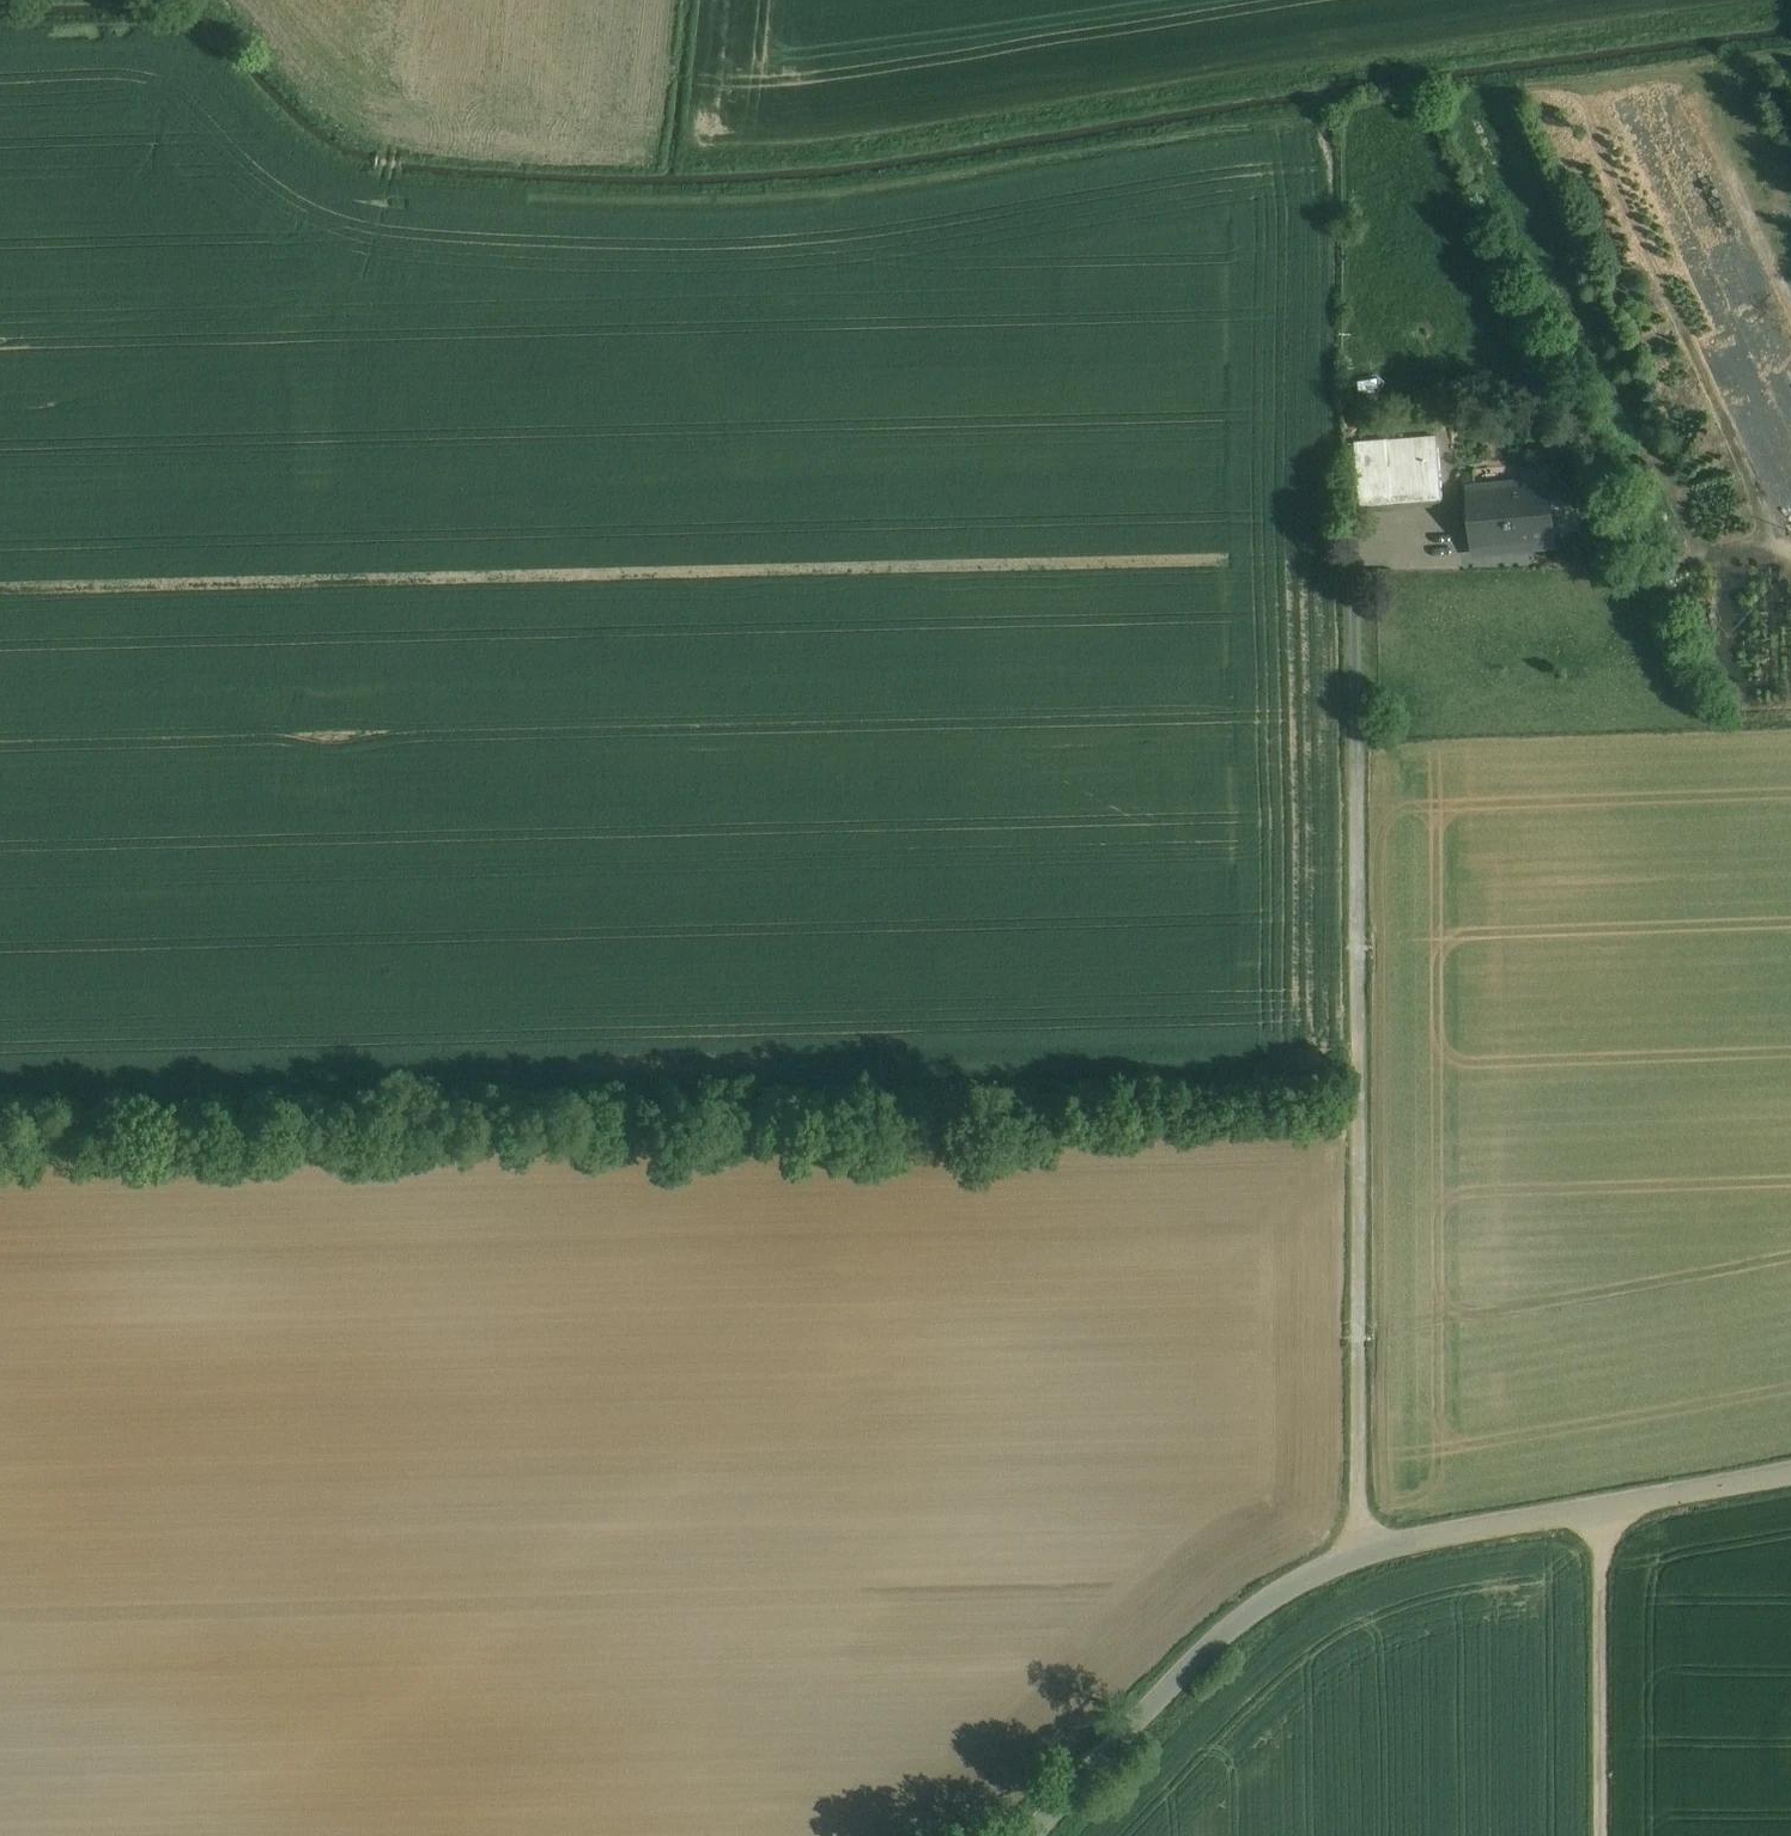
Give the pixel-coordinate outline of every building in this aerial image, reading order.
[(1438,447),(1387,451),(1391,503),(1443,498),(1438,447)] [(1548,481),(1502,485),(1503,498),(1508,497),(1511,525),(1501,526),(1502,544),(1554,539),(1548,481)] [(1502,485),(1472,487),(1476,547),(1502,544),(1501,526),(1511,525),(1508,497),(1503,498),(1502,485)]
